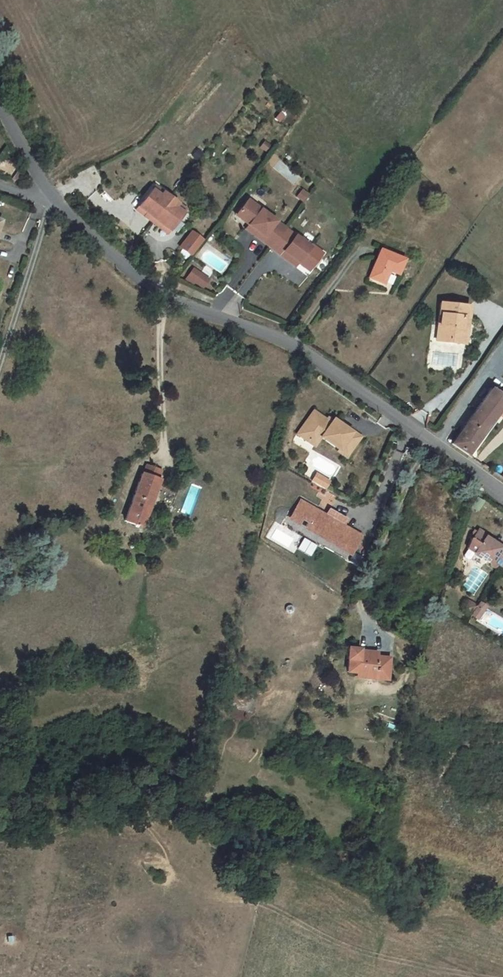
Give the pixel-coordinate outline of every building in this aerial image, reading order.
[(154,186),(151,189),(160,196),(162,192),(154,186)] [(151,189),(138,207),(146,213),(144,216),(152,222),(170,198),(162,192),(160,196),(151,189)] [(170,198),(152,222),(159,227),(161,224),(169,230),(183,213),(174,207),(177,203),(170,198)] [(247,200),(238,211),(251,221),(248,225),(257,232),(254,235),(270,247),(285,228),(247,200)] [(185,210),(177,203),(174,207),(183,213),(185,210)] [(138,207),(136,210),(144,216),(146,213),(138,207)] [(251,221),(238,211),(235,215),(248,225),(251,221)] [(161,224),(159,227),(167,233),(169,230),(161,224)] [(257,232),(248,225),(245,229),(254,235),(257,232)] [(285,228),(270,247),(287,260),(289,256),(298,263),(301,258),(312,267),(322,254),(311,245),(309,247),(285,228)] [(189,257),(202,240),(189,230),(175,248),(189,257)] [(404,259),(380,249),(369,278),(384,284),(389,271),(398,274),(404,259)] [(298,263),(289,256),(287,260),(295,266),(298,263)] [(301,258),(298,263),(309,271),(312,267),(301,258)] [(183,278),(200,289),(208,278),(190,267),(183,278)] [(469,306),(440,303),(437,325),(442,326),(441,337),(450,338),(450,342),(462,343),(463,327),(461,327),(462,319),(467,320),(469,306)] [(442,326),(437,325),(436,340),(450,342),(450,338),(441,337),(442,326)] [(451,444),(468,455),(476,443),(473,441),(482,428),(485,430),(497,412),(502,416),(502,397),(491,388),(451,444)] [(314,437),(318,440),(320,437),(338,450),(337,451),(346,457),(360,437),(352,431),(351,432),(333,419),(330,423),(313,411),(297,434),(306,441),(312,440),(314,437)] [(482,428),(473,441),(476,443),(485,430),(482,428)] [(312,440),(306,441),(314,446),(318,440),(314,437),(312,440)] [(142,473),(125,521),(138,526),(146,503),(151,504),(159,480),(158,479),(161,470),(146,464),(143,474),(142,473)] [(320,486),(324,478),(316,474),(311,481),(320,486)] [(329,481),(324,478),(320,486),(324,489),(329,481)] [(346,520),(329,514),(328,514),(327,514),(326,514),(325,515),(300,501),(291,517),(300,522),(302,519),(308,522),(306,525),(351,552),(360,536),(342,525),(346,520)] [(146,503),(138,526),(142,527),(151,504),(146,503)] [(329,509),(325,515),(326,514),(327,514),(328,514),(329,514),(346,520),(329,509)] [(502,567),(502,546),(502,545),(500,547),(485,537),(487,535),(478,530),(477,532),(474,530),(469,537),(471,538),(467,548),(468,549),(464,555),(465,557),(468,559),(470,559),(474,553),(490,563),(490,565),(494,568),(496,568),(498,564),(502,567)] [(462,609),(469,614),(473,607),(466,603),(462,609)] [(479,603),(475,608),(481,612),(485,607),(479,603)] [(475,608),(471,614),(477,619),(481,612),(475,608)] [(359,649),(348,648),(347,659),(349,659),(347,671),(377,674),(377,670),(388,671),(389,658),(370,656),(370,651),(359,650),(359,649)]
